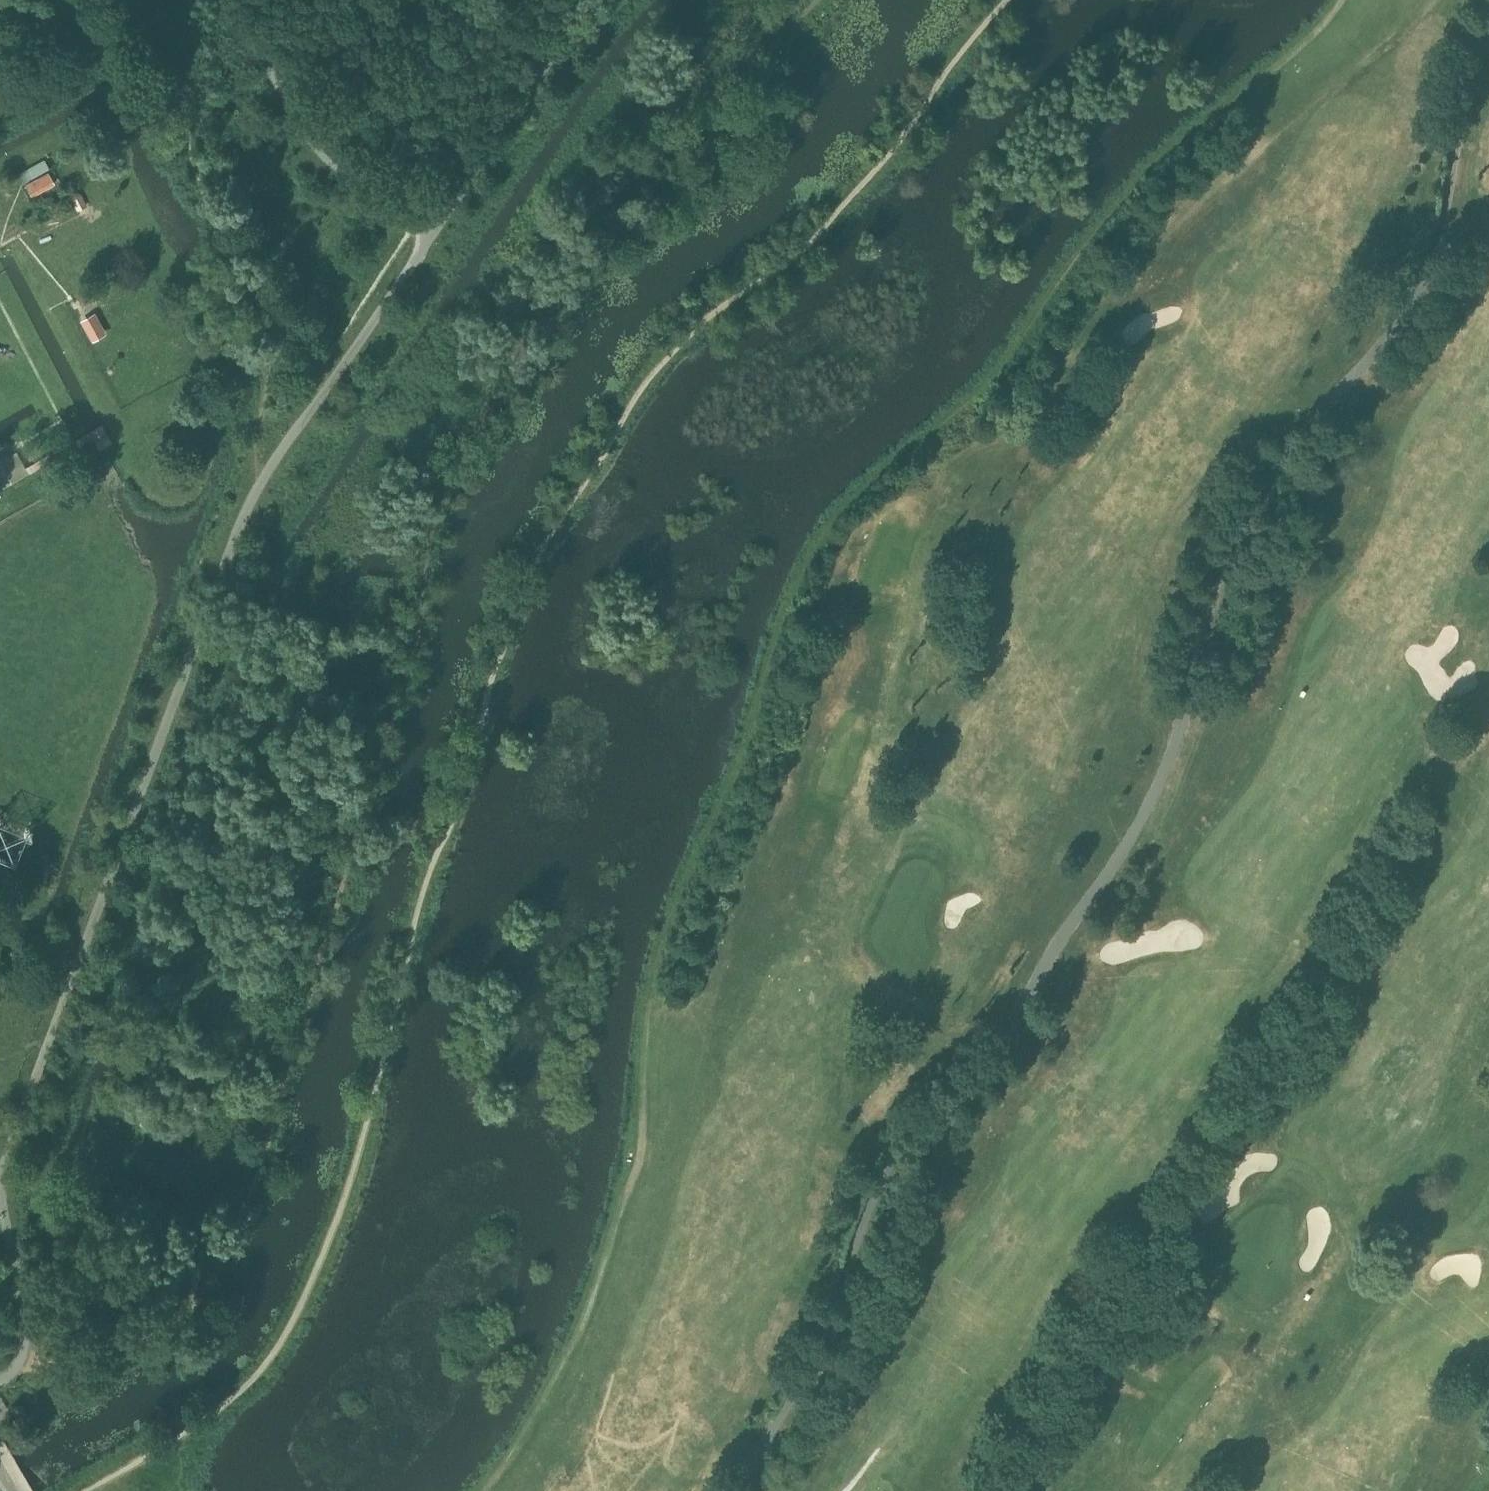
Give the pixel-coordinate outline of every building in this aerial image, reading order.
[(49,172),(26,185),(32,195),(55,183),(49,172)] [(81,194),(72,198),(78,209),(86,204),(81,194)] [(95,317),(84,323),(92,337),(103,331),(95,317)] [(0,460),(0,478),(15,469),(8,456),(0,460)]
